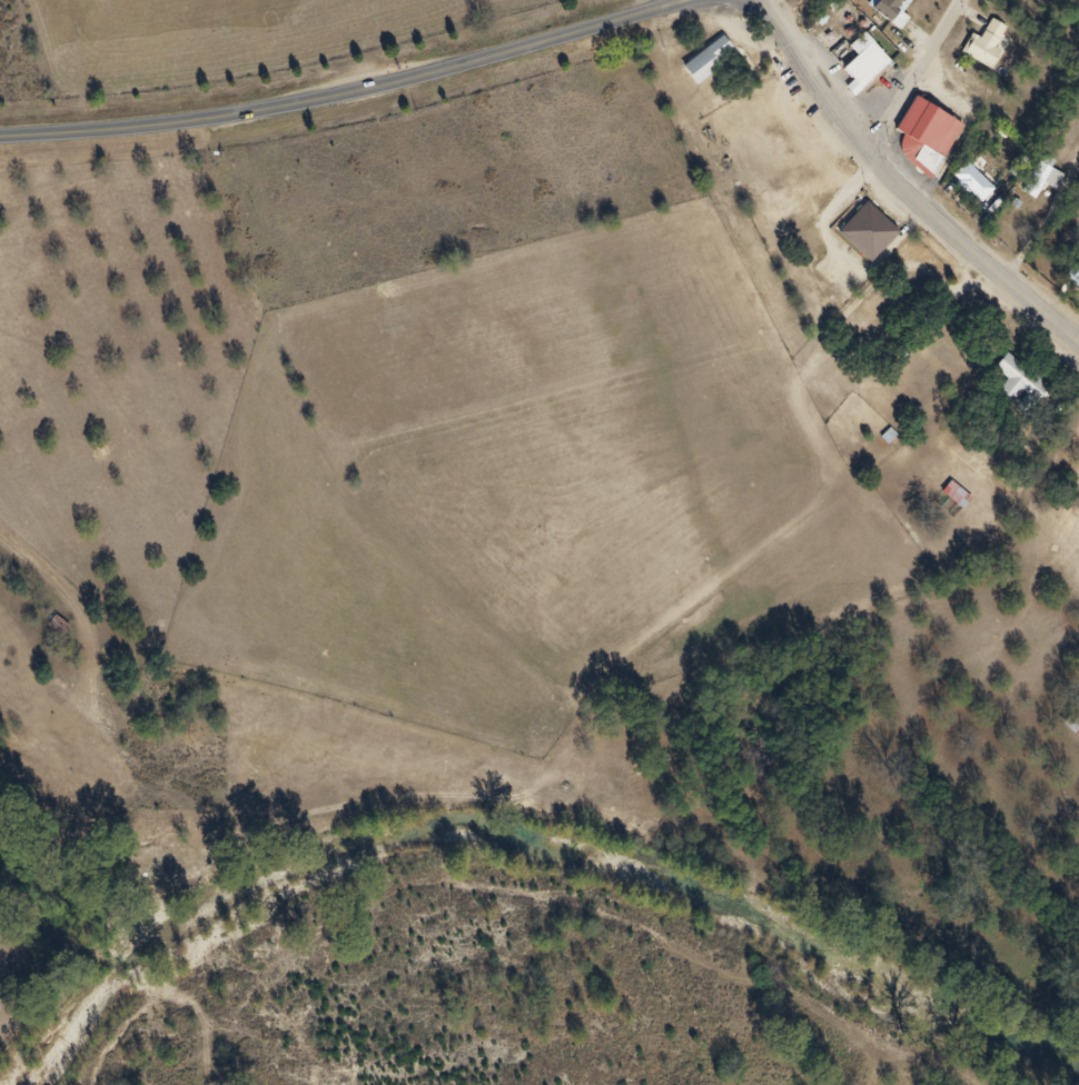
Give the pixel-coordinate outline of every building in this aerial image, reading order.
[(883,28),(910,0),(875,0),(865,11),(883,28)] [(989,54),(1001,34),(985,24),(971,47),(963,43),(955,57),(985,75),(995,58),(989,54)] [(865,30),(849,43),(858,53),(841,68),(858,88),(891,60),(865,30)] [(722,33),(682,67),(696,83),(735,49),(722,33)] [(914,97),(897,130),(904,135),(902,138),(941,160),(962,122),(914,97)] [(988,196),(960,168),(945,182),(973,210),(988,196)] [(865,198),(835,231),(868,261),(899,228),(865,198)] [(1014,399),(1029,411),(1043,394),(1000,359),(988,374),(1001,385),(991,398),(1006,410),(1014,399)] [(965,504),(945,486),(935,498),(955,516),(965,504)]
